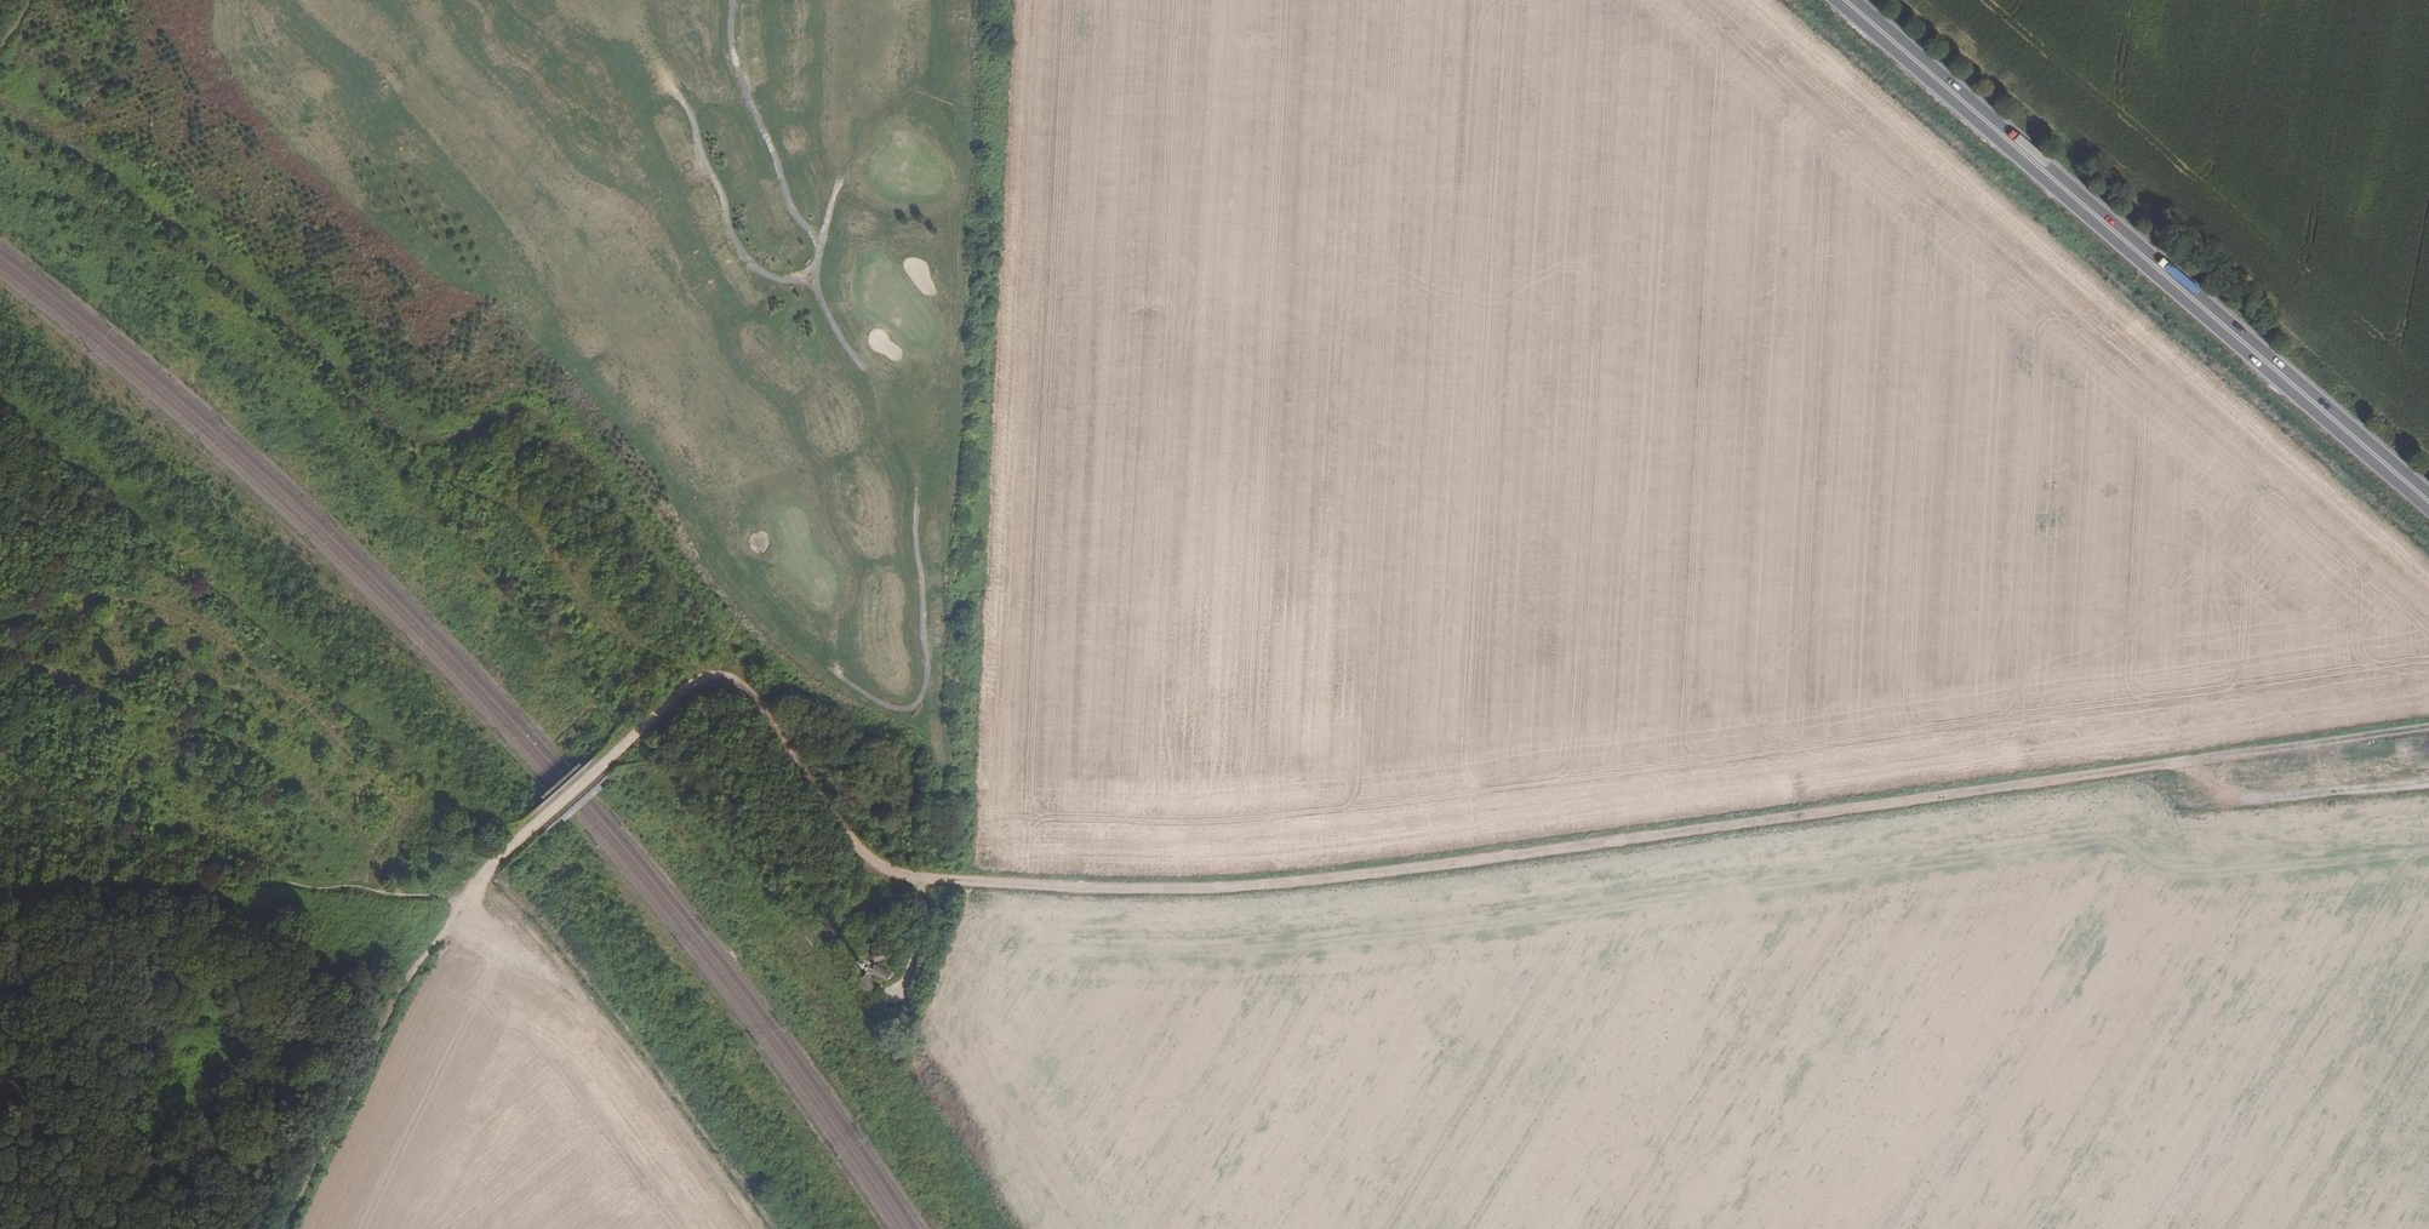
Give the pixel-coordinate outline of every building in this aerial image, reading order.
[(750,542),(762,551),(769,543),(757,533),(750,542)] [(881,950),(867,970),(881,980),(895,960),(881,950)] [(908,951),(906,956),(917,960),(919,954),(915,953),(908,951)] [(869,973),(859,976),(863,990),(873,987),(869,973)]
